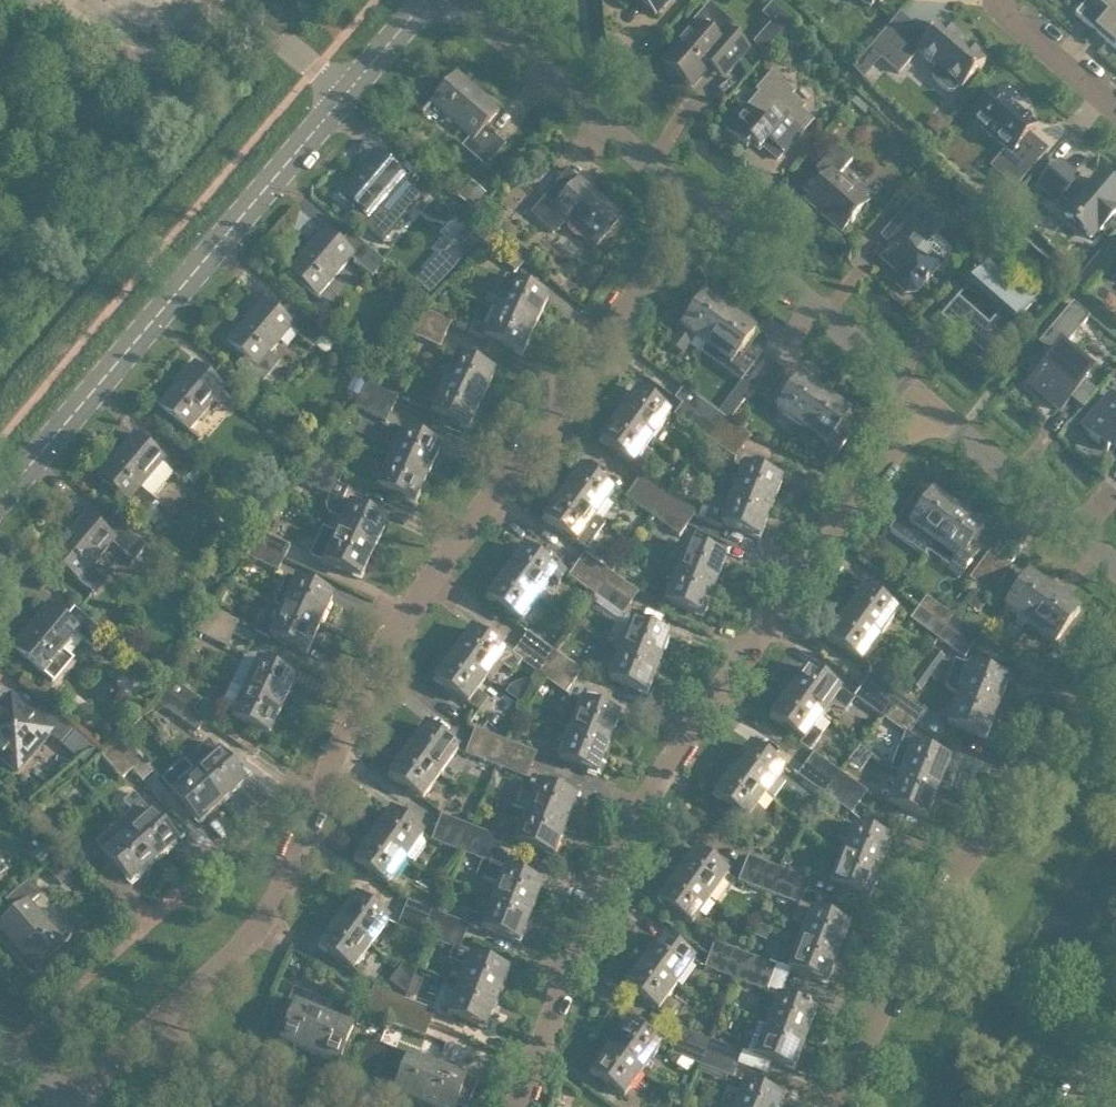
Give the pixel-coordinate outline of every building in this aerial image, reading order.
[(652,12),(663,0),(638,0),(652,12)] [(663,60),(666,63),(666,67),(673,73),(676,72),(689,83),(712,57),(725,69),(747,44),(726,25),(731,20),(708,0),(707,0),(693,16),(697,20),(663,60)] [(1115,1),(1115,0),(1083,0),(1073,11),(1093,28),(1115,1)] [(1093,28),(1113,45),(1115,41),(1115,1),(1093,28)] [(960,86),(983,59),(938,20),(925,34),(910,21),(901,32),(889,22),(869,45),(897,70),(916,48),(935,64),(931,69),(931,76),(946,88),(952,88),(957,83),(960,86)] [(787,40),(800,39),(800,27),(786,28),(787,40)] [(766,28),(756,40),(763,47),(774,35),(766,28)] [(193,77),(202,67),(206,61),(197,53),(190,61),(184,67),(193,77)] [(428,99),(467,132),(459,142),(484,163),(503,141),(482,123),(496,106),(453,69),(428,99)] [(757,87),(759,89),(745,105),(743,103),(723,125),(746,144),(750,140),(757,146),(761,143),(776,156),(810,117),(798,107),(801,104),(788,93),(790,90),(770,72),(757,87)] [(990,164),(1013,184),(1045,147),(1027,131),(1034,123),(1010,103),(1013,99),(999,87),(996,90),(994,88),(969,116),(1005,147),(990,164)] [(824,175),(805,196),(818,208),(820,207),(842,226),(848,218),(850,220),(854,216),(852,214),(866,198),(864,196),(866,193),(866,190),(856,181),(853,181),(850,184),(837,172),(851,157),(835,143),(815,166),(824,175)] [(374,147),(336,191),(353,205),(348,211),(362,223),(375,233),(413,189),(419,195),(423,197),(435,182),(399,151),(391,162),(374,147)] [(1089,235),(1096,227),(1097,228),(1115,207),(1114,205),(1115,203),(1115,194),(1094,175),(1084,188),(1073,178),(1076,175),(1057,159),(1037,182),(1056,198),(1058,195),(1069,204),(1063,212),(1089,235)] [(563,216),(594,242),(620,212),(576,174),(561,191),(551,182),(531,205),(537,210),(534,214),(550,228),(553,224),(555,225),(563,216)] [(468,205),(481,190),(468,178),(455,194),(468,205)] [(485,227),(497,213),(482,200),(470,214),(485,227)] [(892,242),(880,255),(899,271),(896,274),(897,283),(904,290),(914,289),(922,280),(926,283),(929,280),(925,277),(940,260),(939,259),(943,254),(942,246),(930,235),(939,224),(912,200),(882,233),(892,242)] [(442,250),(413,280),(427,293),(481,236),(467,223),(451,240),(444,234),(435,243),(442,250)] [(384,260),(348,229),(339,240),(322,225),(285,269),(315,295),(349,256),(371,274),(384,260)] [(525,260),(515,252),(491,231),(482,241),(506,263),(516,271),(525,260)] [(939,314),(984,353),(1031,300),(986,260),(968,280),(999,308),(988,321),(956,294),(939,314)] [(546,296),(509,280),(511,276),(504,273),(496,291),(502,293),(496,307),(533,324),(546,296)] [(705,344),(729,311),(704,293),(669,341),(681,350),(692,335),(705,344)] [(324,330),(288,300),(279,311),(262,297),(225,340),(244,356),(236,365),(235,364),(234,365),(257,383),(258,382),(255,380),(274,357),(266,351),(287,325),(312,345),(324,330)] [(1028,381),(1059,407),(1088,373),(1058,348),(1088,314),(1072,300),(1037,340),(1052,353),(1028,381)] [(485,339),(487,336),(521,351),(533,324),(496,307),(489,304),(481,323),(475,320),(469,332),(485,339)] [(449,319),(419,305),(413,318),(443,332),(449,319)] [(755,329),(729,311),(705,344),(730,362),(755,329)] [(413,318),(408,329),(438,344),(443,332),(413,318)] [(751,386),(771,359),(760,351),(740,378),(751,386)] [(455,353),(442,380),(447,382),(479,398),(492,370),(455,353)] [(782,367),(771,359),(751,386),(762,394),(782,367)] [(243,384),(220,364),(211,374),(193,360),(157,403),(187,429),(221,389),(231,398),(243,384)] [(357,393),(363,379),(354,375),(348,389),(357,393)] [(800,426),(824,393),(800,375),(775,408),(800,426)] [(395,394),(365,379),(359,391),(390,406),(395,394)] [(479,398),(447,382),(442,380),(429,407),(467,425),(479,398)] [(635,388),(617,413),(650,437),(668,413),(635,388)] [(359,391),(353,404),(384,418),(390,406),(359,391)] [(1080,426),(1105,448),(1112,439),(1115,443),(1115,398),(1109,392),(1080,426)] [(849,411),(824,393),(800,426),(825,444),(832,450),(823,462),(827,464),(852,429),(842,421),(849,411)] [(696,395),(688,406),(715,425),(723,414),(696,395)] [(715,425),(688,406),(680,418),(707,437),(715,425)] [(650,437),(617,413),(599,438),(632,462),(650,437)] [(723,414),(715,425),(742,445),(750,433),(723,414)] [(378,451),(388,456),(403,462),(425,473),(439,445),(401,428),(391,423),(378,451)] [(742,445),(715,425),(707,437),(733,456),(742,445)] [(150,444),(134,430),(96,474),(140,512),(174,473),(182,480),(195,465),(159,434),(150,444)] [(342,468),(311,455),(306,467),(346,486),(347,485),(336,481),(342,468)] [(425,473),(403,462),(388,456),(375,484),(412,501),(425,473)] [(743,463),(731,492),(769,507),(780,478),(743,463)] [(306,467),(300,479),(329,492),(325,500),(328,508),(342,515),(335,530),(373,547),(385,519),(349,503),(350,500),(342,496),(346,486),(306,467)] [(578,467),(560,492),(594,516),(612,491),(578,467)] [(640,474),(632,485),(658,504),(666,493),(640,474)] [(658,504),(632,485),(625,496),(651,515),(658,504)] [(933,540),(957,507),(932,489),(926,498),(915,490),(891,524),(903,532),(910,523),(933,540)] [(602,522),(594,516),(560,492),(542,517),(584,547),(602,522)] [(769,507),(731,492),(725,506),(713,501),(706,504),(701,516),(697,515),(719,524),(720,521),(758,536),(769,507)] [(693,512),(666,493),(658,504),(685,523),(693,512)] [(685,523),(658,504),(651,515),(677,534),(685,523)] [(980,544),(972,539),(982,525),(957,507),(933,540),(955,556),(947,566),(959,574),(980,544)] [(111,540),(133,559),(145,544),(110,514),(101,525),(84,510),(47,555),(90,590),(95,595),(108,581),(89,565),(111,540)] [(288,543),(258,529),(252,542),(282,556),(288,543)] [(373,547),(335,530),(323,558),(360,575),(373,547)] [(252,542),(247,554),(277,568),(282,556),(252,542)] [(675,570),(713,585),(724,557),(686,542),(675,570)] [(522,546),(504,570),(538,594),(549,579),(557,584),(559,581),(558,580),(565,570),(548,558),(545,562),(522,546)] [(980,583),(999,555),(989,548),(969,575),(980,583)] [(583,552),(575,563),(602,582),(610,572),(583,552)] [(1010,563),(999,555),(980,583),(991,591),(1010,563)] [(602,582),(575,563),(567,574),(594,593),(602,582)] [(702,614),(713,585),(675,570),(664,599),(702,614)] [(537,595),(503,571),(485,596),(519,620),(537,595)] [(1029,622),(1053,589),(1028,571),(1004,604),(1029,622)] [(636,591),(610,572),(602,582),(628,601),(636,591)] [(274,601),(281,605),(319,622),(332,594),(287,573),(274,601)] [(628,601),(602,582),(594,593),(620,612),(628,601)] [(862,586),(844,611),(851,616),(878,635),(896,610),(862,586)] [(1078,606),(1053,589),(1029,622),(1054,640),(1078,606)] [(925,594),(917,605),(944,624),(952,613),(925,594)] [(47,600),(10,644),(51,678),(70,656),(60,647),(73,631),(79,636),(95,649),(108,633),(74,604),(65,615),(47,600)] [(238,620),(207,605),(201,617),(232,631),(238,620)] [(306,650),(319,622),(281,605),(274,619),(260,617),(254,629),(269,636),(270,633),(306,650)] [(944,624),(917,605),(909,616),(936,635),(944,624)] [(878,635),(851,616),(844,611),(826,636),(860,660),(878,635)] [(577,613),(573,619),(580,624),(584,618),(577,613)] [(952,613),(944,624),(971,643),(978,632),(952,613)] [(226,644),(232,631),(201,617),(195,629),(226,644)] [(629,620),(618,648),(657,663),(668,635),(629,620)] [(971,643),(944,624),(936,635),(963,654),(971,643)] [(451,651),(452,651),(485,676),(497,660),(510,671),(518,661),(503,651),(470,626),(451,651)] [(527,631),(519,641),(545,660),(553,650),(527,631)] [(545,660),(519,641),(511,652),(538,671),(545,660)] [(657,663),(618,648),(607,676),(646,691),(657,663)] [(170,659),(159,649),(148,661),(160,671),(170,659)] [(553,650),(545,660),(572,680),(580,669),(553,650)] [(485,676),(452,651),(433,676),(467,701),(478,708),(487,694),(477,687),(485,676)] [(232,681),(281,704),(294,676),(244,653),(232,681)] [(545,660),(538,671),(564,690),(572,680),(545,660)] [(905,679),(918,688),(930,673),(916,663),(905,679)] [(968,663),(958,692),(996,706),(1007,678),(968,663)] [(805,665),(787,690),(821,714),(830,701),(842,706),(848,697),(838,689),(839,689),(805,665)] [(869,672),(861,683),(888,702),(896,691),(869,672)] [(173,679),(165,690),(191,709),(199,698),(173,679)] [(268,732),(281,704),(232,681),(222,701),(234,707),(231,715),(268,732)] [(888,702),(861,683),(853,694),(880,713),(888,702)] [(165,690),(157,700),(184,719),(197,729),(205,718),(191,709),(165,690)] [(821,714),(787,690),(770,715),(802,738),(799,743),(808,750),(821,732),(812,726),(821,714)] [(923,710),(896,691),(888,702),(915,722),(923,710)] [(996,706),(958,692),(947,720),(985,735),(996,706)] [(15,768),(46,731),(59,741),(72,726),(38,697),(28,709),(9,693),(0,703),(2,704),(0,707),(0,756),(15,768)] [(561,725),(568,728),(607,743),(618,715),(584,701),(585,699),(569,693),(566,700),(570,702),(561,725)] [(890,768),(900,772),(938,786),(941,778),(946,780),(952,763),(947,761),(949,758),(922,748),(923,743),(908,732),(915,722),(888,702),(880,713),(904,731),(890,768)] [(424,723),(406,748),(410,752),(439,772),(457,747),(424,723)] [(469,739),(500,751),(505,737),(474,725),(469,739)] [(607,743),(568,728),(557,756),(595,771),(607,743)] [(110,743),(132,768),(143,780),(153,771),(120,734),(110,743)] [(536,750),(505,737),(500,751),(531,763),(536,750)] [(500,751),(469,739),(464,752),(494,764),(500,751)] [(199,766),(194,770),(222,800),(245,780),(217,749),(210,741),(197,752),(205,760),(199,766)] [(110,743),(100,751),(122,777),(132,768),(110,743)] [(749,744),(731,769),(764,793),(782,768),(749,744)] [(439,772),(410,752),(406,748),(387,774),(420,798),(439,772)] [(531,763),(500,751),(494,764),(525,776),(531,763)] [(813,751),(805,762),(831,781),(840,770),(813,751)] [(183,757),(160,778),(171,790),(199,821),(222,800),(194,770),(183,757)] [(831,781),(805,762),(797,773),(824,792),(831,781)] [(764,793),(731,769),(713,794),(729,805),(722,815),(747,833),(762,811),(755,806),(764,793)] [(867,789),(840,770),(831,781),(858,800),(867,789)] [(927,815),(938,786),(900,772),(889,801),(927,815)] [(858,800),(831,781),(824,792),(851,811),(858,800)] [(536,783),(525,812),(563,827),(574,798),(536,783)] [(116,818),(118,821),(153,861),(176,841),(150,810),(131,790),(120,800),(128,808),(116,818)] [(14,805),(26,815),(32,808),(21,798),(14,805)] [(36,808),(28,817),(51,838),(59,829),(36,808)] [(371,833),(404,858),(406,855),(412,859),(425,841),(420,836),(422,833),(389,808),(371,833)] [(563,827),(525,812),(514,841),(552,855),(563,827)] [(440,814),(435,826),(466,838),(471,826),(440,814)] [(130,881),(153,861),(118,821),(96,841),(104,850),(130,881)] [(842,853),(880,867),(891,839),(852,824),(844,822),(840,834),(848,837),(842,853)] [(466,838),(435,826),(430,838),(461,850),(466,838)] [(501,838),(471,826),(466,838),(497,849),(501,838)] [(404,858),(371,833),(353,858),(386,883),(404,858)] [(497,849),(466,838),(461,850),(489,861),(492,862),(497,849)] [(694,848),(676,873),(709,897),(727,872),(694,848)] [(747,853),(742,866),(773,878),(778,865),(747,853)] [(880,867),(842,853),(831,882),(869,896),(880,867)] [(62,882),(72,874),(59,859),(49,867),(62,882)] [(491,897),(530,913),(541,885),(503,870),(504,867),(492,862),(489,861),(482,878),(497,884),(491,897)] [(809,878),(778,865),(773,878),(805,890),(809,878)] [(773,878),(742,866),(737,878),(768,890),(773,878)] [(676,873),(658,898),(691,922),(709,897),(676,873)] [(3,897),(13,908),(0,920),(0,928),(34,966),(64,940),(30,901),(40,892),(27,877),(3,897)] [(805,890),(773,878),(768,890),(800,902),(805,890)] [(355,895),(337,920),(370,943),(388,918),(355,895)] [(519,941),(530,913),(491,897),(484,916),(468,909),(464,921),(469,923),(468,924),(480,929),(482,926),(519,941)] [(407,898),(402,911),(432,923),(438,910),(407,898)] [(805,924),(799,937),(838,953),(849,924),(812,909),(813,906),(805,902),(803,908),(797,906),(792,919),(805,924)] [(469,923),(464,921),(438,910),(432,923),(464,936),(468,924),(469,923)] [(402,911),(396,924),(427,937),(432,923),(402,911)] [(370,943),(337,920),(319,945),(352,969),(370,943)] [(464,936),(432,923),(427,937),(448,945),(458,949),(459,948),(464,936)] [(660,934),(642,959),(676,984),(694,959),(660,934)] [(827,981),(838,953),(799,937),(794,951),(787,949),(782,961),(781,963),(827,981)] [(714,939),(709,952),(740,964),(745,951),(714,939)] [(458,984),(497,999),(507,972),(470,957),(471,953),(459,948),(458,949),(448,945),(443,956),(465,965),(458,984)] [(776,963),(745,951),(740,964),(772,976),(776,963)] [(709,952),(704,964),(735,976),(740,964),(709,952)] [(676,984),(642,959),(624,984),(658,1009),(658,1008),(668,1015),(675,1006),(667,996),(676,984)] [(772,976),(740,964),(735,976),(767,989),(772,976)] [(373,984),(367,998),(399,1010),(404,997),(373,984)] [(486,1026),(497,999),(458,984),(447,1011),(486,1026)] [(324,1013),(329,1001),(293,986),(283,1010),(291,1013),(280,1039),(308,1051),(324,1013)] [(805,1038),(816,1009),(810,1007),(810,1005),(806,1003),(805,1005),(789,999),(790,996),(771,989),(764,1006),(772,1009),(766,1023),(805,1038)] [(399,1010),(430,1022),(435,1009),(404,997),(399,1010)] [(399,1010),(367,998),(363,1009),(394,1022),(399,1010)] [(394,1022),(424,1034),(430,1022),(399,1010),(394,1022)] [(324,1013),(308,1051),(337,1063),(353,1025),(324,1013)] [(627,1020),(609,1045),(642,1070),(660,1045),(627,1020)] [(766,1023),(761,1021),(759,1020),(748,1049),(793,1067),(805,1038),(766,1023)] [(680,1026),(675,1039),(706,1051),(711,1038),(680,1026)] [(353,1069),(366,1074),(378,1043),(366,1038),(353,1069)] [(743,1050),(711,1038),(706,1051),(738,1063),(743,1050)] [(706,1051),(675,1039),(671,1051),(702,1063),(706,1051)] [(378,1043),(366,1074),(379,1080),(391,1048),(378,1043)] [(642,1070),(609,1045),(590,1070),(624,1094),(642,1070)] [(738,1063),(706,1051),(702,1063),(733,1075),(738,1063)] [(394,1093),(422,1104),(437,1066),(408,1055),(394,1093)] [(422,1104),(430,1106),(454,1106),(455,1104),(462,1106),(466,1106),(477,1080),(458,1072),(458,1074),(437,1066),(422,1104)] [(733,1106),(778,1106),(782,1096),(744,1081),(733,1106)]
